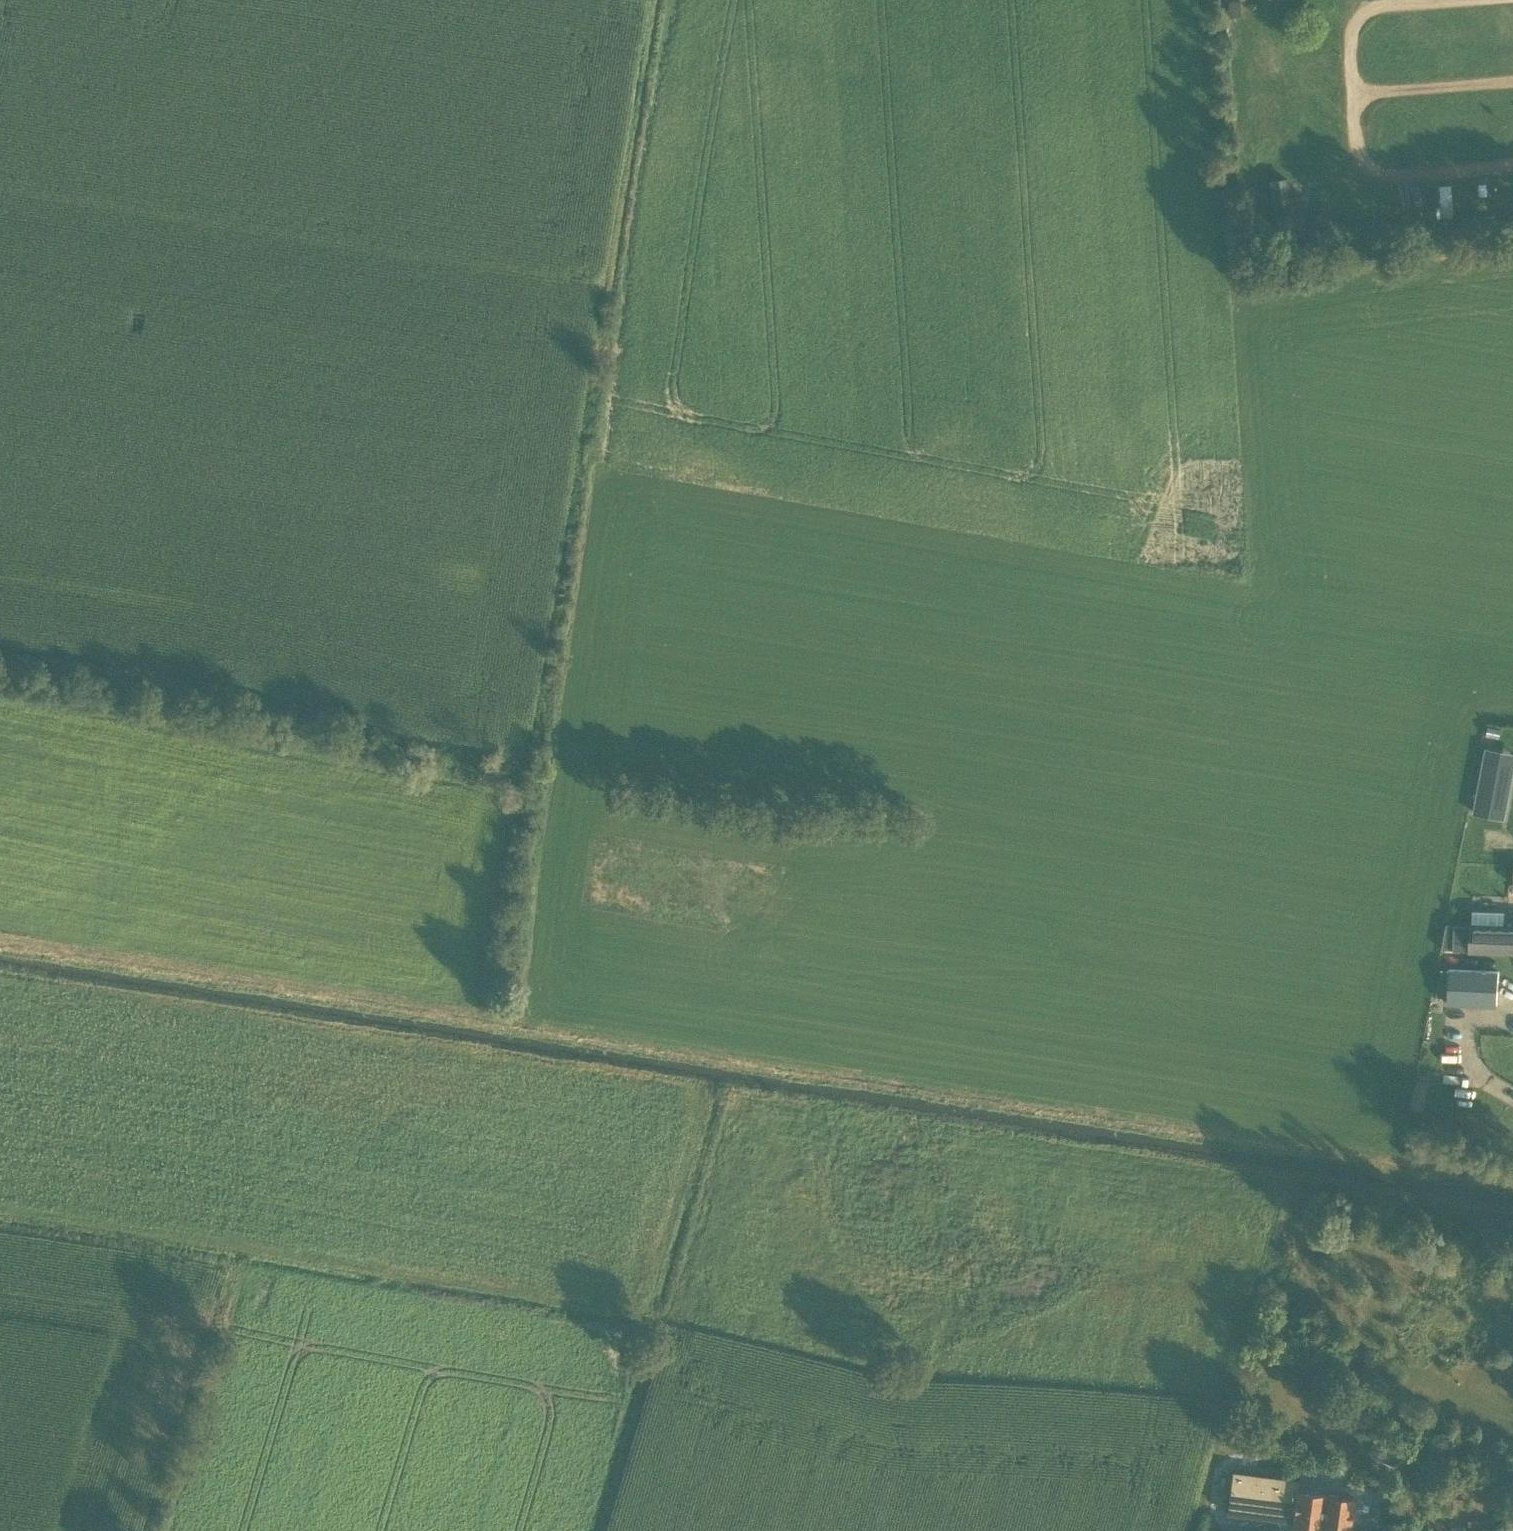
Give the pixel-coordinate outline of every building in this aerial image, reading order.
[(1472,813),(1504,820),(1512,775),(1512,766),(1483,760),(1472,813)] [(1469,950),(1504,952),(1505,925),(1457,924),(1446,923),(1442,948),(1456,948),(1469,948),(1469,950)] [(1505,925),(1504,952),(1512,952),(1512,951),(1512,952),(1512,926),(1505,925)] [(1497,1006),(1499,971),(1449,969),(1447,1003),(1497,1006)] [(1274,1475),(1232,1470),(1227,1513),(1321,1525),(1321,1529),(1339,1530),(1349,1530),(1353,1497),(1273,1486),(1274,1475)]
